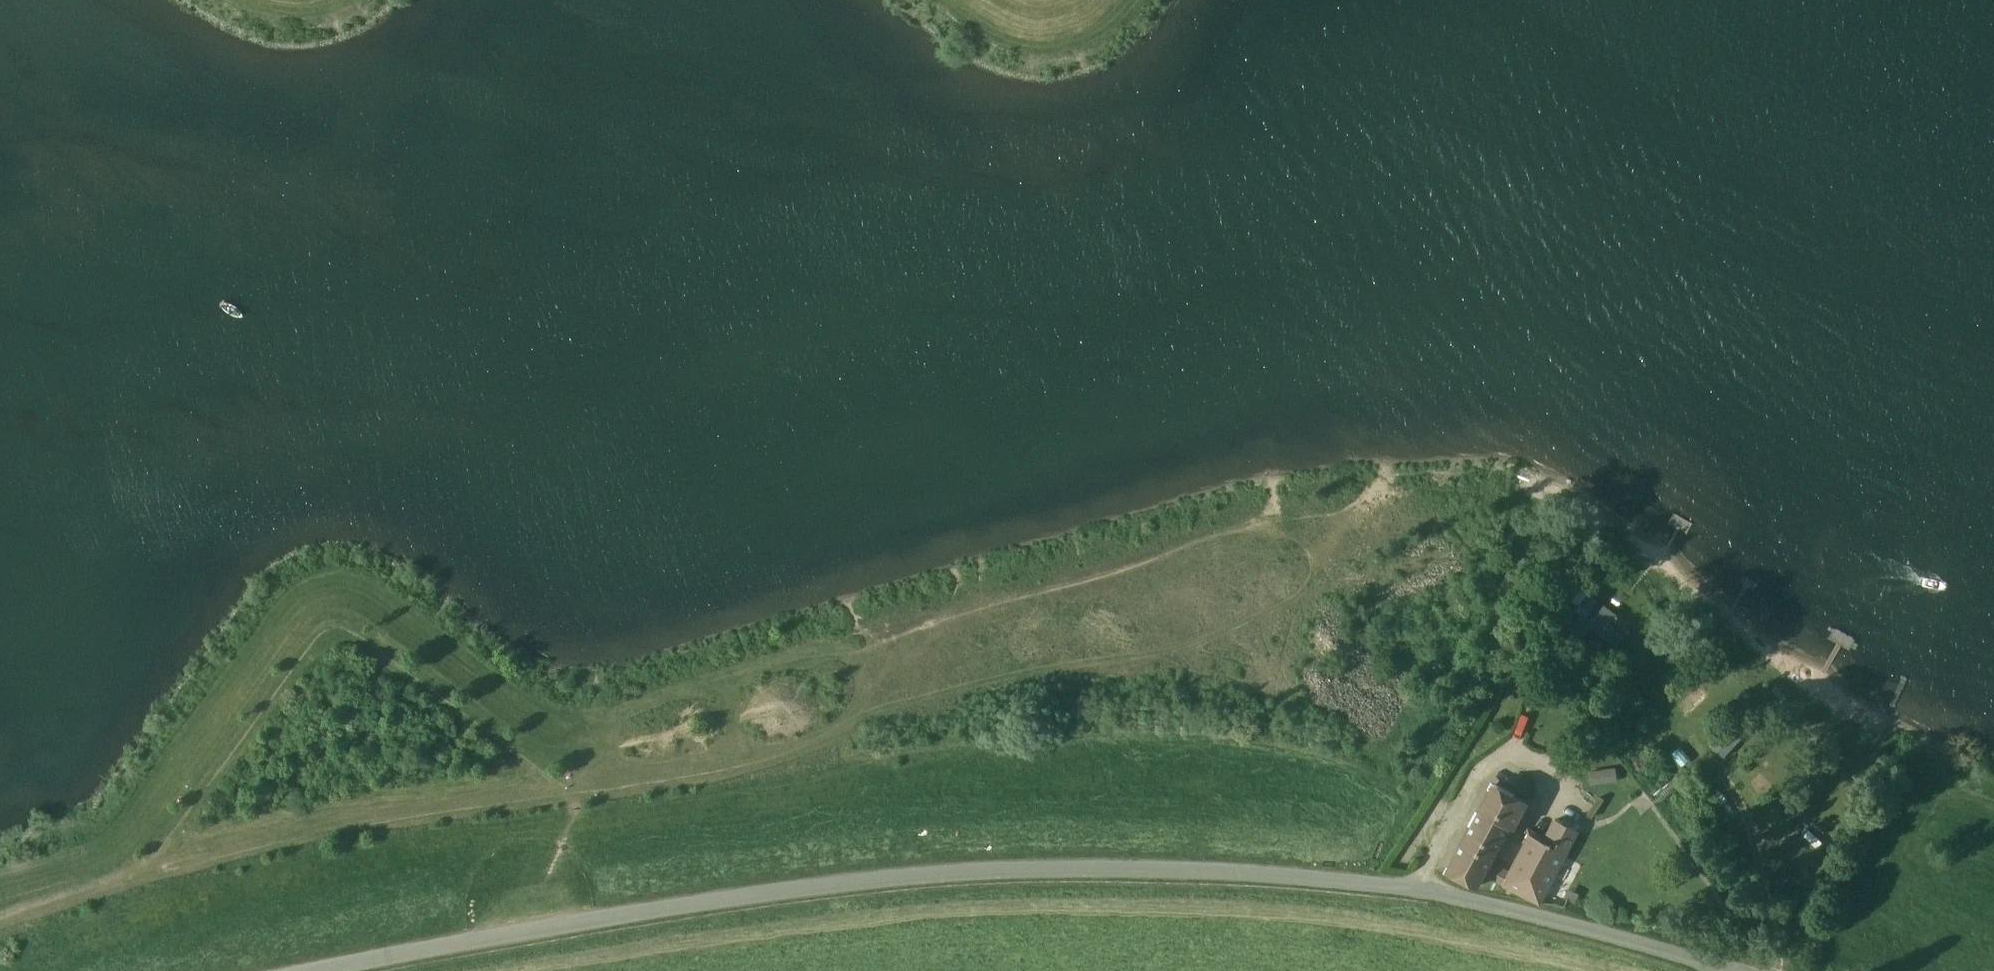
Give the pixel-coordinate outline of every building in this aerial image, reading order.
[(1630,621),(1603,602),(1589,621),(1616,640),(1630,621)] [(1695,659),(1667,689),(1687,707),(1714,676),(1695,659)] [(1722,754),(1753,728),(1741,714),(1710,740),(1722,754)] [(1513,827),(1528,799),(1491,780),(1476,809),(1513,827)] [(1476,809),(1446,868),(1475,884),(1507,824),(1476,809)] [(1538,899),(1577,828),(1553,816),(1543,833),(1527,824),(1524,829),(1526,832),(1508,867),(1490,857),(1483,871),(1538,899)]
